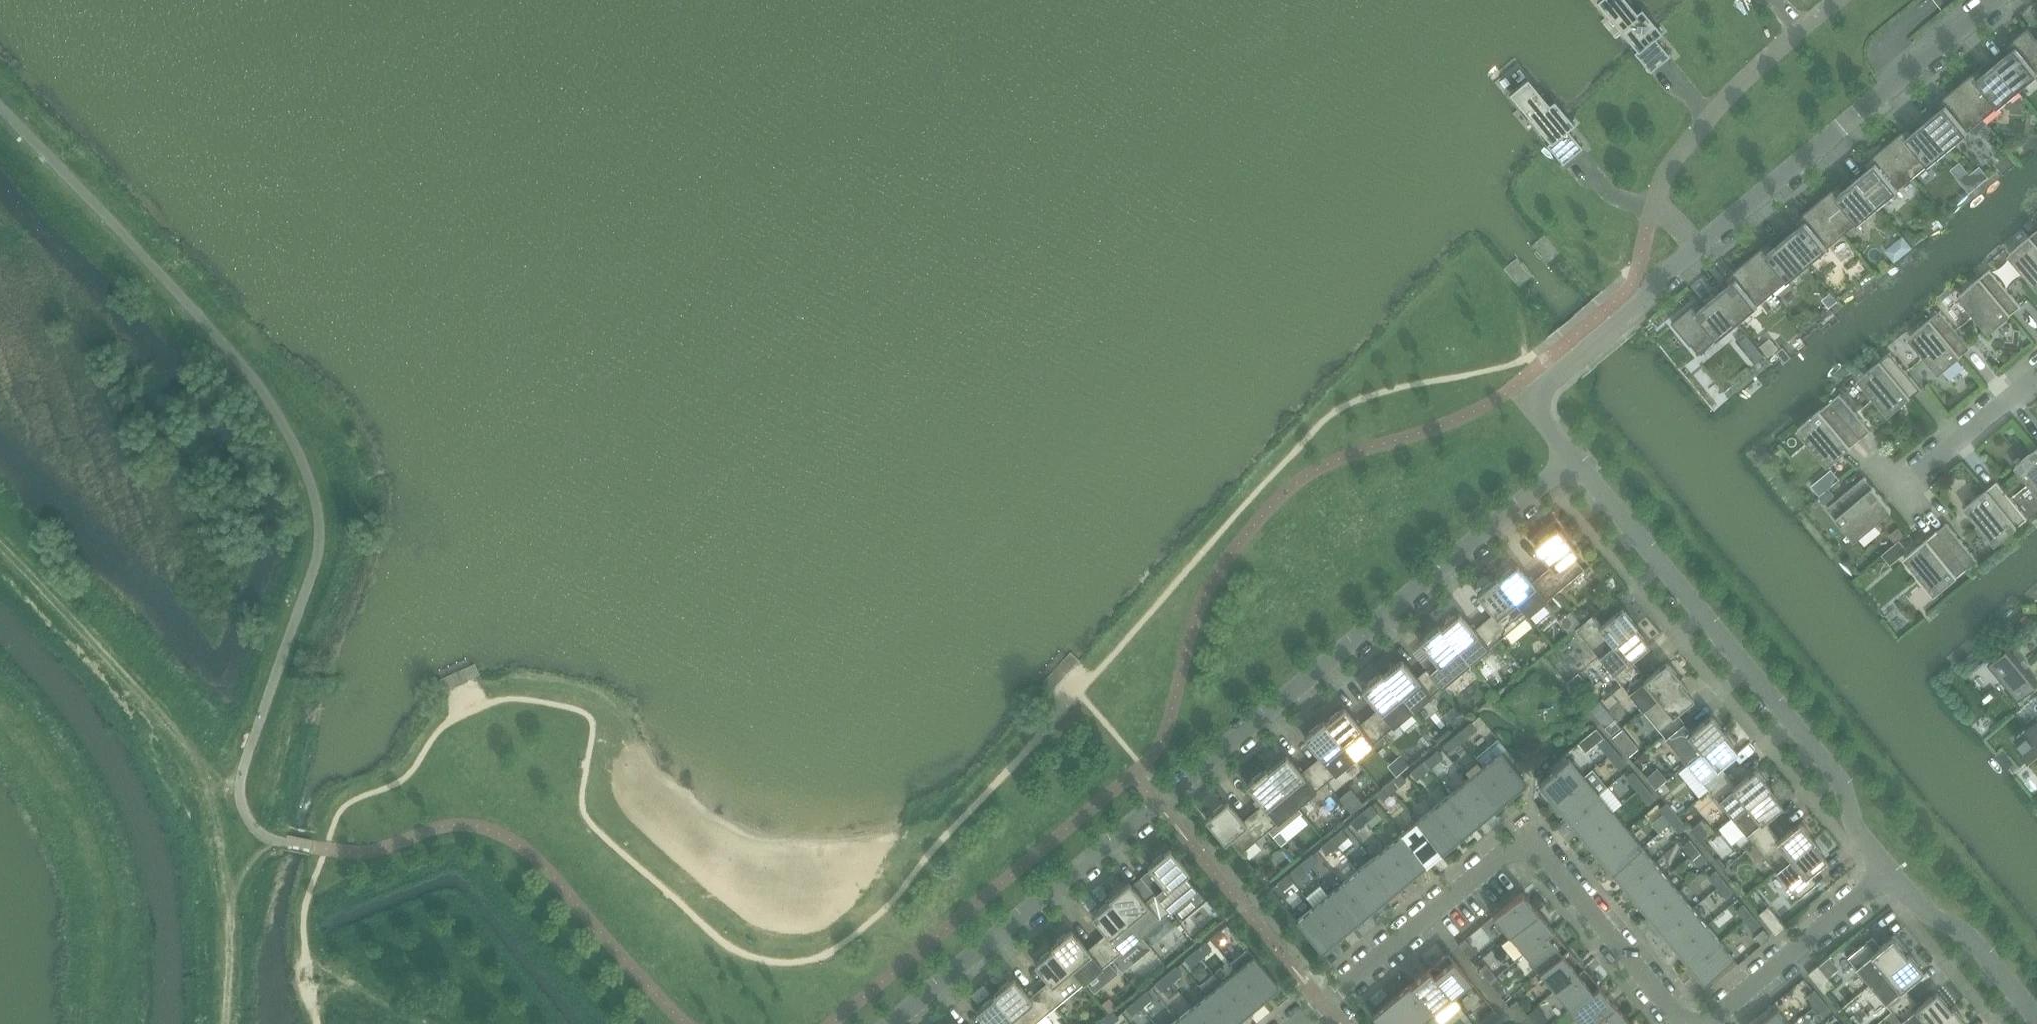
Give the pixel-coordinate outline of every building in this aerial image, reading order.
[(1650,72),(1670,55),(1654,37),(1660,32),(1661,34),(1663,33),(1641,7),(1636,11),(1627,0),(1596,0),(1637,50),(1634,52),(1650,72)] [(2027,28),(2036,41),(2036,38),(2028,27),(2027,28)] [(2027,28),(2003,48),(2004,49),(2005,49),(2009,54),(1997,64),(2019,90),(2036,74),(2036,72),(2036,71),(2036,41),(2027,28)] [(1981,67),(1957,87),(1983,119),(1984,118),(1982,116),(1997,104),(1999,106),(2019,90),(1997,64),(1985,74),(1981,69),(1981,68),(1981,67)] [(1546,144),(1563,164),(1582,147),(1567,128),(1573,124),(1574,125),(1575,124),(1554,98),(1549,103),(1527,77),(1509,92),(1550,141),(1546,144)] [(1939,112),(1927,122),(1949,148),(1968,131),(1967,129),(1981,117),(1983,119),(1957,87),(1933,106),(1934,107),(1935,107),(1939,112)] [(1911,125),(1887,144),(1914,177),(1914,176),(1912,174),(1927,162),(1929,164),(1949,148),(1927,122),(1915,131),(1911,126),(1911,125)] [(1869,170),(1857,180),(1878,206),(1898,189),(1897,187),(1911,175),(1913,177),(1914,177),(1887,144),(1863,164),(1864,165),(1865,165),(1869,170)] [(1841,183),(1817,202),(1844,235),(1844,234),(1842,232),(1857,220),(1859,222),(1878,206),(1857,180),(1845,189),(1841,184),(1841,183)] [(1799,228),(1787,237),(1809,264),(1828,247),(1827,245),(1841,233),(1843,235),(1844,235),(1817,202),(1793,222),(1794,223),(1795,223),(1799,228)] [(2031,236),(2010,253),(2036,285),(2036,286),(2036,243),(2031,236)] [(1771,241),(1747,260),(1774,293),(1774,292),(1772,290),(1787,278),(1789,280),(1809,264),(1787,237),(1775,247),(1771,242),(1771,241)] [(1729,286),(1717,295),(1739,322),(1758,305),(1757,303),(1771,291),(1773,293),(1774,293),(1747,260),(1723,280),(1724,281),(1725,281),(1729,286)] [(1990,269),(1981,277),(2011,314),(2021,306),(1990,269)] [(2011,314),(1981,277),(1960,294),(1986,326),(1989,333),(2011,314)] [(1739,322),(1717,295),(1705,305),(1701,300),(1701,299),(1672,322),(1699,355),(1708,347),(1706,345),(1717,336),(1719,338),(1739,322)] [(1940,310),(1931,319),(1961,355),(1971,347),(1940,310)] [(1961,355),(1931,319),(1910,336),(1936,368),(1939,374),(1961,355)] [(1790,329),(1780,333),(1785,347),(1795,343),(1790,329)] [(1765,355),(1748,334),(1738,342),(1755,363),(1765,355)] [(1768,355),(1777,348),(1772,340),(1768,340),(1761,346),(1768,355)] [(1890,352),(1881,360),(1911,397),(1921,389),(1890,352)] [(1911,397),(1881,360),(1860,377),(1886,409),(1889,416),(1911,397)] [(1716,388),(1730,399),(1739,388),(1726,377),(1716,388)] [(1840,393),(1831,401),(1861,438),(1871,430),(1840,393)] [(1861,438),(1831,401),(1799,428),(1825,460),(1828,466),(1861,438)] [(1880,435),(1825,473),(1834,486),(1872,461),(1871,459),(1889,447),(1880,435)] [(2015,466),(2021,470),(2036,490),(2036,448),(2015,466)] [(1978,468),(1967,475),(1973,486),(1984,479),(1978,468)] [(1828,508),(1854,540),(1886,513),(1892,510),(1865,477),(1828,508)] [(1997,481),(1988,489),(2018,526),(2028,518),(1997,481)] [(2018,526),(1988,489),(1965,508),(1971,512),(1997,544),(2018,526)] [(1947,523),(1938,531),(1968,568),(1978,560),(1947,523)] [(1550,565),(1541,573),(1556,591),(1584,568),(1572,554),(1576,551),(1556,527),(1534,545),(1550,565)] [(1968,568),(1938,531),(1905,558),(1910,562),(1936,594),(1968,568)] [(1885,552),(1892,560),(1905,550),(1898,542),(1885,552)] [(1496,576),(1496,577),(1527,615),(1556,591),(1541,573),(1531,581),(1517,563),(1498,579),(1496,576)] [(1493,613),(1483,621),(1499,639),(1527,615),(1496,577),(1476,593),(1493,613)] [(1575,629),(1598,656),(1636,624),(1621,607),(1602,623),(1594,614),(1600,609),(1600,608),(1575,629)] [(1439,624),(1438,625),(1470,663),(1499,639),(1483,621),(1474,628),(1459,611),(1440,626),(1439,624)] [(1598,656),(1620,683),(1638,667),(1631,658),(1648,643),(1634,627),(1636,625),(1636,624),(1598,656)] [(1435,660),(1426,668),(1441,687),(1470,663),(1438,625),(1419,641),(1435,660)] [(1578,668),(1587,661),(1571,639),(1562,646),(1578,668)] [(1989,662),(2019,699),(2036,684),(2036,681),(2008,646),(1989,662)] [(1381,672),(1380,672),(1412,711),(1441,687),(1426,668),(1416,676),(1401,658),(1383,674),(1381,672)] [(1620,683),(1642,709),(1680,678),(1666,660),(1646,677),(1638,667),(1620,683)] [(1377,708),(1368,716),(1383,734),(1412,711),(1380,672),(1361,688),(1377,708)] [(1642,709),(1664,736),(1683,721),(1675,712),(1693,697),(1679,680),(1681,679),(1680,678),(1642,709)] [(1434,708),(1452,699),(1447,689),(1429,697),(1434,708)] [(1419,724),(1434,708),(1427,701),(1412,716),(1419,724)] [(1323,720),(1354,758),(1383,734),(1368,716),(1358,724),(1344,706),(1325,722),(1323,720)] [(1664,736),(1686,763),(1725,732),(1710,714),(1691,730),(1683,721),(1664,736)] [(1320,756),(1310,764),(1326,782),(1354,758),(1323,720),(1303,736),(1320,756)] [(2031,759),(2036,753),(2036,721),(2015,739),(2031,759)] [(1471,722),(1457,734),(1463,740),(1476,729),(1471,722)] [(1686,763),(1709,790),(1727,775),(1719,765),(1737,751),(1723,734),(1725,732),(1686,763)] [(1463,740),(1457,734),(1444,745),(1449,752),(1463,740)] [(1378,756),(1394,744),(1387,735),(1371,748),(1378,756)] [(1597,742),(1608,756),(1615,750),(1604,736),(1597,742)] [(1437,750),(1424,761),(1430,768),(1443,757),(1437,750)] [(1615,750),(1608,756),(1619,769),(1626,763),(1615,750)] [(1501,751),(1483,765),(1509,795),(1526,781),(1501,751)] [(1266,767),(1265,768),(1297,806),(1326,782),(1310,764),(1301,772),(1286,754),(1267,769),(1266,767)] [(1538,782),(1553,801),(1583,775),(1568,757),(1538,782)] [(1673,758),(1662,767),(1672,779),(1683,770),(1673,758)] [(1740,760),(1727,768),(1733,779),(1747,771),(1740,760)] [(1430,768),(1424,761),(1410,772),(1416,779),(1430,768)] [(1483,765),(1467,779),(1492,809),(1509,795),(1483,765)] [(1262,804),(1253,811),(1268,830),(1297,806),(1265,768),(1246,784),(1262,804)] [(1709,790),(1731,817),(1769,785),(1755,768),(1735,784),(1727,775),(1709,790)] [(1626,777),(1637,791),(1644,785),(1633,772),(1626,777)] [(1400,773),(1387,784),(1392,791),(1406,780),(1400,773)] [(1553,801),(1567,818),(1598,793),(1583,775),(1553,801)] [(1467,779),(1450,792),(1475,823),(1492,809),(1467,779)] [(1392,791),(1387,784),(1376,793),(1382,799),(1392,791)] [(1644,785),(1637,791),(1648,804),(1655,798),(1644,785)] [(1731,817),(1753,844),(1772,828),(1764,819),(1782,804),(1768,787),(1770,786),(1769,785),(1731,817)] [(1450,792),(1433,806),(1459,837),(1475,823),(1450,792)] [(1567,818),(1582,836),(1612,810),(1598,793),(1567,818)] [(1268,830),(1253,811),(1243,819),(1227,800),(1205,818),(1224,841),(1228,838),(1240,853),(1268,830)] [(1660,809),(1671,822),(1678,816),(1667,803),(1660,809)] [(1371,805),(1361,813),(1367,820),(1377,812),(1371,805)] [(1433,806),(1417,820),(1442,851),(1459,837),(1433,806)] [(1311,807),(1294,817),(1301,830),(1318,819),(1311,807)] [(1582,836),(1596,853),(1627,828),(1612,810),(1582,836)] [(1367,820),(1361,813),(1351,822),(1356,829),(1367,820)] [(1678,816),(1671,822),(1679,832),(1686,826),(1678,816)] [(1417,820),(1402,832),(1427,863),(1442,851),(1417,820)] [(1753,844),(1775,870),(1813,839),(1799,821),(1779,838),(1772,828),(1753,844)] [(1596,853),(1611,871),(1641,846),(1627,828),(1596,853)] [(1342,829),(1331,838),(1337,845),(1347,836),(1342,829)] [(1402,832),(1387,845),(1412,875),(1427,863),(1402,832)] [(1337,845),(1331,838),(1321,846),(1327,853),(1337,845)] [(1682,845),(1691,855),(1698,850),(1689,839),(1682,845)] [(1813,839),(1775,870),(1798,898),(1823,877),(1822,877),(1816,882),(1808,872),(1826,858),(1812,841),(1814,839),(1813,839)] [(1387,845),(1372,857),(1398,887),(1412,875),(1387,845)] [(1611,871),(1623,886),(1654,860),(1641,846),(1611,871)] [(1164,885),(1154,893),(1170,911),(1173,909),(1182,919),(1206,899),(1185,874),(1189,871),(1170,847),(1148,865),(1164,885)] [(1698,850),(1691,855),(1699,866),(1706,860),(1698,850)] [(1312,854),(1302,862),(1308,869),(1318,861),(1312,854)] [(1372,857),(1358,869),(1383,900),(1398,887),(1372,857)] [(1623,886),(1635,900),(1666,875),(1654,860),(1623,886)] [(1308,869),(1302,862),(1292,871),(1297,878),(1308,869)] [(1358,869),(1343,881),(1368,912),(1383,900),(1358,869)] [(1708,877),(1717,887),(1724,881),(1715,871),(1708,877)] [(1287,874),(1277,883),(1282,890),(1293,881),(1287,874)] [(1635,900),(1648,915),(1678,890),(1666,875),(1635,900)] [(1129,881),(1109,897),(1141,935),(1170,911),(1154,893),(1145,901),(1129,881)] [(1343,881),(1328,894),(1353,924),(1368,912),(1343,881)] [(1724,881),(1717,887),(1725,897),(1732,891),(1724,881)] [(1648,915),(1661,932),(1692,907),(1678,890),(1648,915)] [(1493,915),(1509,934),(1537,911),(1522,892),(1493,915)] [(1328,894),(1313,906),(1339,936),(1353,924),(1328,894)] [(1106,933),(1097,941),(1112,959),(1141,935),(1109,897),(1109,898),(1110,900),(1092,915),(1106,933)] [(1736,910),(1744,920),(1751,914),(1743,904),(1736,910)] [(1339,936),(1313,906),(1296,920),(1321,951),(1339,936)] [(1768,906),(1758,914),(1774,933),(1784,925),(1768,906)] [(1661,932),(1675,949),(1706,923),(1692,907),(1661,932)] [(1509,934),(1524,953),(1553,929),(1537,911),(1509,934)] [(1751,914),(1744,920),(1753,930),(1760,925),(1751,914)] [(1675,949),(1689,965),(1720,940),(1706,923),(1675,949)] [(1071,929),(1052,945),(1083,983),(1112,959),(1097,941),(1087,948),(1071,929)] [(1524,953),(1539,971),(1568,948),(1553,929),(1524,953)] [(1754,936),(1761,944),(1770,937),(1763,929),(1754,936)] [(1210,938),(1216,945),(1226,937),(1220,930),(1210,938)] [(1847,957),(1870,984),(1908,953),(1907,952),(1905,954),(1891,937),(1874,952),(1866,942),(1872,937),(1871,936),(1847,957)] [(1458,944),(1469,958),(1476,952),(1465,938),(1458,944)] [(1720,940),(1689,965),(1703,982),(1734,957),(1720,940)] [(1206,942),(1195,951),(1201,957),(1211,949),(1206,942)] [(1049,980),(1039,988),(1055,1007),(1083,983),(1052,945),(1051,945),(1053,947),(1034,963),(1049,980)] [(1230,962),(1236,970),(1261,1000),(1279,986),(1247,948),(1230,962)] [(1539,971),(1555,990),(1583,966),(1568,948),(1539,971)] [(1122,988),(1144,973),(1129,951),(1107,966),(1122,988)] [(1201,957),(1195,951),(1185,959),(1191,966),(1201,957)] [(1448,953),(1428,969),(1452,997),(1471,981),(1448,953)] [(1870,984),(1892,1011),(1910,996),(1903,987),(1922,970),(1908,953),(1870,984)] [(1837,955),(1826,962),(1838,982),(1848,975),(1837,955)] [(1478,969),(1489,982),(1496,976),(1485,963),(1478,969)] [(1807,973),(1824,993),(1834,985),(1817,965),(1807,973)] [(1555,990),(1570,1008),(1599,985),(1583,966),(1555,990)] [(1176,967),(1166,975),(1171,982),(1182,973),(1176,967)] [(1428,969),(1410,984),(1434,1013),(1452,997),(1428,969)] [(1236,970),(1221,982),(1247,1013),(1261,1000),(1236,970)] [(1206,994),(1231,1023),(1233,1023),(1247,1013),(1221,982),(1214,973),(1199,985),(1207,994),(1206,994)] [(1171,982),(1166,975),(1156,984),(1161,990),(1171,982)] [(994,992),(1020,1023),(1034,1023),(1055,1007),(1039,988),(1030,996),(1014,976),(994,992)] [(1496,976),(1489,982),(1500,995),(1507,989),(1496,976)] [(1391,999),(1412,1023),(1420,1023),(1434,1013),(1410,984),(1391,999)] [(1583,1023),(1589,1023),(1614,1003),(1599,985),(1570,1008),(1583,1023)] [(1554,1017),(1534,990),(1522,999),(1540,1023),(1545,1023),(1554,1017)] [(1807,995),(1815,1006),(1822,1000),(1813,990),(1807,995)] [(1147,991),(1136,999),(1142,1006),(1152,998),(1147,991)] [(1902,1023),(1931,1023),(1952,1006),(1950,1007),(1936,991),(1918,1005),(1910,996),(1892,1011),(1902,1023)] [(994,992),(994,993),(995,995),(977,1010),(988,1023),(1020,1023),(994,992)] [(1192,1007),(1206,1023),(1231,1023),(1206,994),(1192,1007)] [(1142,1006),(1136,999),(1126,1008),(1132,1015),(1142,1006)] [(1391,999),(1372,1015),(1380,1023),(1412,1023),(1391,999)] [(1509,1006),(1520,1019),(1527,1013),(1516,1000),(1509,1006)] [(1822,1000),(1815,1006),(1823,1016),(1830,1010),(1822,1000)] [(1629,1022),(1614,1003),(1589,1023),(1626,1023),(1629,1022)] [(1967,1023),(1952,1006),(1931,1023),(1966,1023),(1967,1023)] [(1177,1019),(1181,1023),(1206,1023),(1192,1007),(1177,1019)] [(1483,1023),(1491,1023),(1500,1016),(1494,1009),(1481,1021),(1483,1023)] [(1776,1009),(1758,1023),(1789,1023),(1776,1009)] [(1103,1019),(1107,1023),(1111,1023),(1119,1018),(1113,1011),(1103,1019)] [(1520,1019),(1524,1023),(1536,1023),(1527,1013),(1520,1019)]
